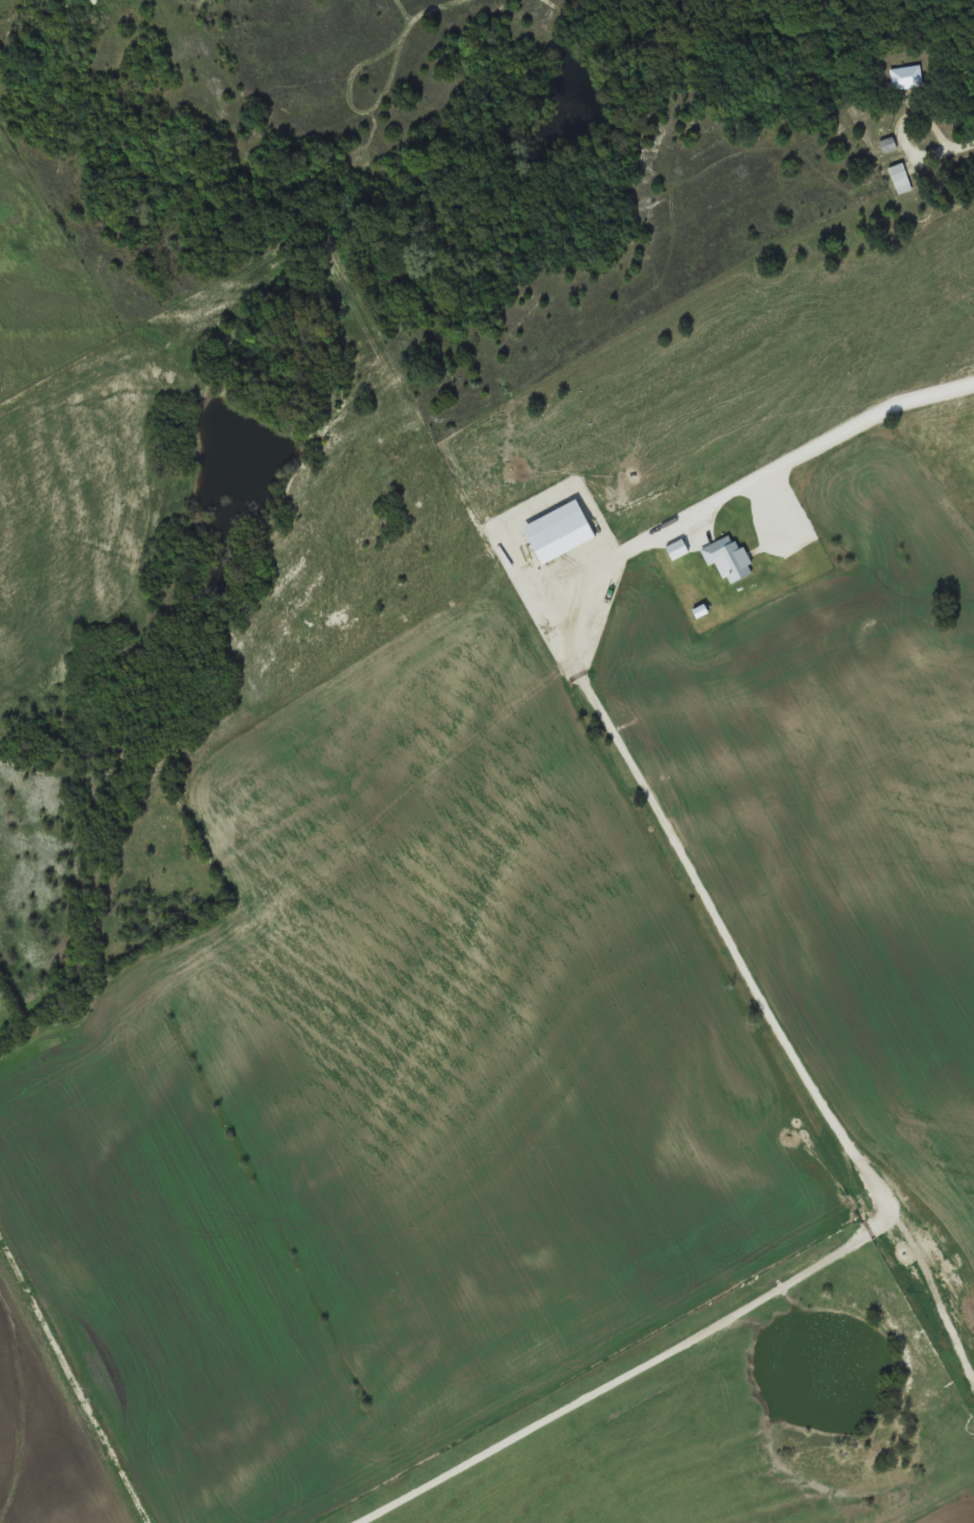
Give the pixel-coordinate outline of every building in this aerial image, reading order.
[(890,67),(891,87),(921,85),(920,65),(890,67)] [(880,141),(886,153),(898,147),(893,135),(880,141)] [(890,165),(897,193),(912,189),(904,162),(890,165)]
